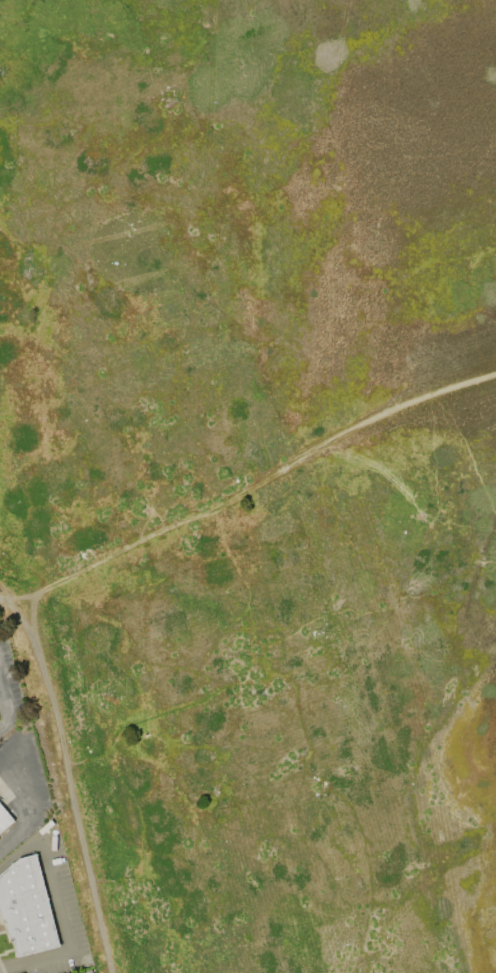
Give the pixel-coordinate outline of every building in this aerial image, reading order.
[(14,821),(0,832),(0,804),(14,821)] [(1,921),(0,917),(0,874),(18,858),(35,854),(58,946),(17,955),(13,938),(9,939),(4,920),(1,921)]
